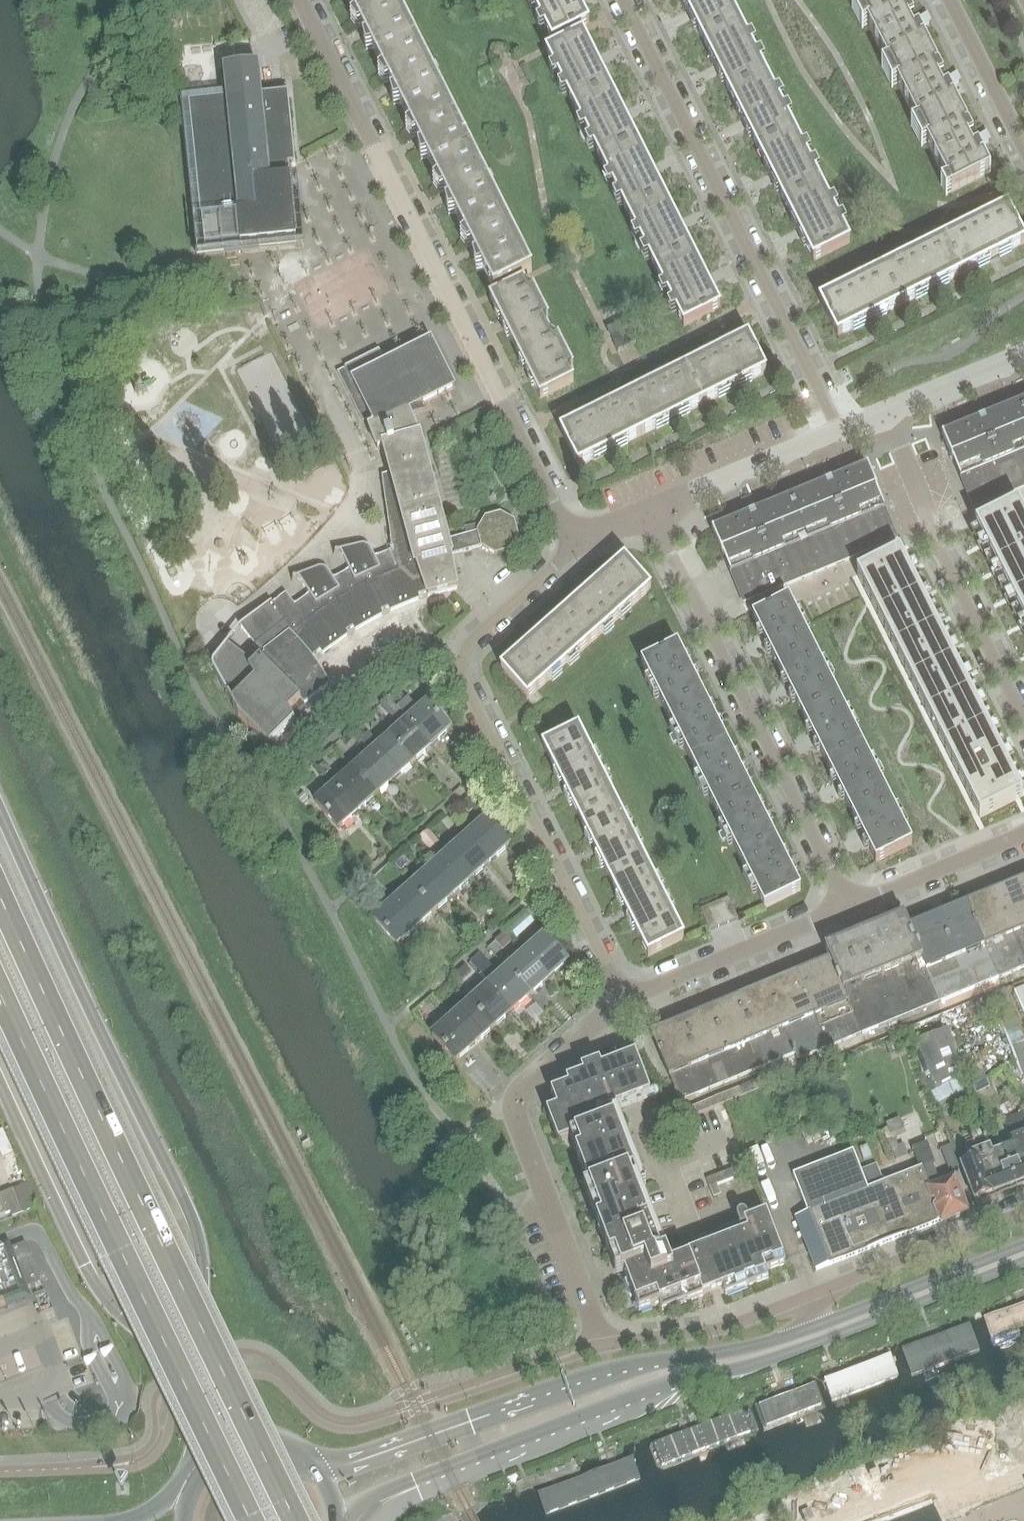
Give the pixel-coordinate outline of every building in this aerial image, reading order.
[(393,94),(431,74),(430,72),(437,69),(434,63),(427,66),(394,0),(346,0),(393,94)] [(550,44),(550,45),(587,27),(573,0),(528,0),(550,44)] [(702,42),(739,23),(727,0),(681,0),(702,42)] [(858,8),(874,0),(854,0),(858,8)] [(858,8),(889,70),(927,51),(916,29),(928,23),(923,15),(912,21),(902,0),(874,0),(858,8)] [(756,58),(739,23),(702,42),(729,97),(766,78),(761,68),(768,64),(763,54),(756,58)] [(572,109),(608,90),(581,36),(544,54),(572,109)] [(942,80),(927,51),(889,70),(902,97),(895,100),(900,110),(907,107),(920,131),(958,112),(946,88),(957,82),(953,74),(942,80)] [(295,165),(287,94),(261,96),(258,67),(223,71),(226,100),(189,104),(204,251),(296,241),(288,166),(295,165)] [(481,173),(431,74),(393,94),(442,192),(481,173)] [(757,152),(794,133),(766,78),(729,97),(757,152)] [(588,141),(599,163),(636,145),(608,90),(572,109),(583,132),(577,135),(582,144),(588,141)] [(958,112),(920,131),(951,193),(989,173),(976,147),(987,141),(983,133),(972,139),(958,112)] [(811,167),(794,133),(757,152),(784,207),(822,188),(816,177),(823,174),(817,163),(811,167)] [(599,163),(627,218),(663,199),(636,145),(599,163)] [(442,192),(492,290),(531,271),(485,181),(491,177),(488,171),(482,175),(481,173),(442,192)] [(784,207),(812,261),(849,243),(822,188),(784,207)] [(643,249),(654,272),(691,254),(663,199),(627,218),(638,239),(632,242),(637,252),(643,249)] [(944,239),(962,275),(988,262),(989,265),(999,259),(998,257),(1023,244),(1023,242),(1006,207),(944,239)] [(908,256),(881,270),(900,306),(926,293),(927,296),(937,291),(936,288),(962,275),(944,239),(916,252),(913,245),(905,249),(908,256)] [(718,309),(718,308),(691,254),(654,272),(682,327),(718,309)] [(900,306),(881,270),(819,301),(837,338),(864,324),(865,327),(875,322),(874,319),(900,306)] [(528,292),(523,283),(522,282),(488,298),(513,349),(547,332),(542,322),(547,320),(532,290),(528,292)] [(618,352),(635,343),(624,322),(614,328),(607,331),(618,352)] [(552,342),(547,332),(513,349),(539,399),(572,382),(567,372),(571,370),(557,340),(552,342)] [(729,392),(730,394),(740,389),(739,387),(765,374),(747,337),(684,368),(703,405),(729,392)] [(212,665),(212,667),(212,668),(212,670),(213,671),(238,717),(274,753),(275,752),(270,747),(294,722),(289,712),(290,711),(298,702),(301,700),(303,702),(303,703),(328,686),(324,679),(320,672),(315,665),(310,659),(320,651),(323,654),(347,636),(344,633),(353,627),(355,631),(381,616),(379,612),(389,608),(390,612),(418,601),(417,596),(426,593),(427,597),(457,589),(450,556),(452,556),(452,555),(481,547),(482,548),(482,547),(494,555),(495,555),(509,551),(516,539),(517,538),(513,524),(514,524),(501,516),(486,520),(486,519),(479,532),(477,525),(463,529),(465,536),(447,541),(420,440),(419,436),(418,436),(410,418),(408,412),(407,411),(421,404),(422,405),(423,404),(423,403),(427,401),(436,396),(437,397),(438,397),(438,396),(452,389),(452,390),(454,389),(430,342),(429,343),(429,344),(415,351),(415,350),(414,351),(414,352),(400,358),(398,358),(399,359),(386,366),(378,351),(345,368),(345,369),(337,373),(362,423),(371,419),(372,421),(373,421),(374,423),(371,424),(373,427),(370,429),(370,428),(369,429),(377,449),(378,449),(378,452),(384,450),(385,455),(390,474),(381,476),(390,539),(392,551),(375,558),(370,550),(370,549),(369,548),(368,547),(366,546),(365,546),(363,545),(362,545),(360,546),(349,549),(349,547),(339,552),(347,567),(346,567),(348,571),(333,579),(328,572),(327,571),(326,570),(324,569),(323,569),(322,568),(320,568),(319,568),(317,569),(307,573),(306,572),(297,578),(307,592),(309,595),(294,606),(285,594),(271,605),(271,604),(271,603),(239,627),(240,628),(254,646),(254,647),(242,656),(237,652),(226,644),(218,654),(219,655),(213,662),(213,663),(212,664),(212,665)] [(656,382),(622,399),(640,436),(666,423),(668,426),(678,421),(677,418),(703,405),(684,368),(664,378),(661,371),(653,375),(656,382)] [(991,502),(1023,488),(1023,396),(941,431),(943,435),(941,436),(952,464),(953,464),(959,479),(960,479),(964,488),(993,477),(997,489),(969,500),(972,509),(991,502)] [(640,436),(622,399),(560,430),(578,467),(604,454),(605,457),(616,452),(614,449),(640,436)] [(313,433),(285,444),(294,468),(322,457),(313,433)] [(752,575),(756,584),(761,596),(892,543),(888,533),(892,532),(884,510),(878,494),(867,466),(865,467),(864,463),(711,526),(713,530),(711,531),(723,559),(723,558),(729,573),(731,573),(748,566),(752,575)] [(964,488),(969,500),(997,489),(993,477),(964,488)] [(975,527),(1023,625),(1023,517),(1020,509),(1018,505),(979,525),(975,527)] [(899,554),(856,576),(979,819),(1015,801),(1019,799),(1020,799),(1022,797),(1021,794),(1015,784),(1014,781),(1009,771),(1007,768),(1002,757),(1000,754),(995,744),(899,554)] [(562,614),(589,645),(650,590),(624,560),(592,588),(590,586),(582,594),(584,595),(562,614)] [(752,575),(748,566),(731,573),(735,582),(752,575)] [(752,575),(735,582),(738,591),(756,584),(752,575)] [(761,596),(756,584),(738,591),(743,603),(761,596)] [(788,600),(753,617),(752,618),(776,667),(813,649),(788,600)] [(589,645),(562,614),(540,634),(539,632),(530,640),(532,641),(500,669),(527,699),(589,645)] [(640,665),(665,714),(702,696),(677,647),(640,665)] [(813,649),(776,667),(801,716),(837,698),(826,677),(833,673),(830,666),(823,669),(813,649)] [(679,742),(690,763),(726,744),(702,696),(665,714),(676,735),(669,738),(672,746),(679,742)] [(837,698),(801,716),(826,765),(862,747),(837,698)] [(388,699),(380,706),(386,712),(399,727),(388,736),(412,763),(431,747),(406,720),(396,709),(394,705),(388,699)] [(407,699),(396,709),(406,720),(431,747),(450,730),(426,703),(420,708),(417,710),(407,699)] [(352,728),(344,735),(349,741),(358,734),(352,728)] [(566,794),(580,820),(615,802),(579,729),(543,747),(561,784),(559,786),(564,796),(566,794)] [(369,731),(362,738),(373,750),(370,753),(394,779),(412,763),(388,736),(380,744),(369,731)] [(690,763),(714,812),(751,793),(726,744),(690,763)] [(850,814),(887,795),(876,774),(883,771),(879,764),(872,768),(862,747),(826,765),(850,814)] [(394,779),(370,753),(351,769),(376,796),(394,779)] [(325,765),(323,763),(318,768),(320,770),(324,776),(330,771),(325,765)] [(333,785),(357,812),(376,796),(351,769),(333,785)] [(294,778),(285,786),(297,799),(303,794),(306,791),(294,778)] [(357,812),(333,785),(314,802),(338,829),(357,812)] [(728,839),(739,860),(776,842),(751,793),(714,812),(724,831),(717,835),(721,842),(728,839)] [(303,794),(297,799),(302,804),(308,799),(303,794)] [(911,844),(887,795),(850,814),(875,862),(911,844)] [(467,799),(461,804),(468,813),(474,807),(467,799)] [(629,831),(615,802),(580,820),(593,846),(590,847),(595,857),(598,856),(611,882),(646,864),(632,838),(640,834),(636,827),(629,831)] [(447,819),(441,824),(448,832),(453,827),(447,819)] [(466,837),(489,863),(508,846),(485,820),(466,837)] [(427,831),(418,839),(429,851),(438,843),(427,831)] [(447,852),(471,879),(489,863),(466,837),(447,852)] [(776,842),(739,860),(763,909),(800,891),(776,842)] [(428,869),(452,896),(471,879),(447,852),(428,869)] [(394,865),(401,872),(409,864),(403,857),(394,865)] [(646,864),(611,882),(624,908),(621,910),(627,920),(629,919),(648,956),(683,938),(646,864)] [(410,886),(434,912),(452,896),(428,869),(410,886)] [(938,915),(909,927),(905,916),(890,922),(825,948),(830,960),(652,1033),(681,1103),(795,1056),(797,1062),(878,1029),(1023,968),(1023,879),(938,915)] [(392,902),(415,928),(434,912),(410,886),(392,902)] [(728,923),(737,919),(729,899),(719,902),(728,923)] [(415,928),(392,902),(372,919),(396,945),(415,928)] [(728,923),(719,902),(710,906),(718,927),(728,923)] [(710,906),(700,910),(709,931),(718,927),(710,906)] [(526,915),(509,931),(516,939),(533,923),(526,915)] [(504,933),(494,942),(503,951),(512,942),(504,933)] [(525,952),(549,979),(567,963),(543,936),(525,952)] [(506,969),(530,996),(549,979),(525,952),(506,969)] [(479,955),(471,963),(480,973),(489,965),(479,955)] [(465,966),(455,975),(462,982),(471,973),(465,966)] [(488,985),(512,1012),(530,996),(506,969),(488,985)] [(469,1002),(493,1028),(512,1012),(488,985),(469,1002)] [(1014,992),(1023,1017),(1023,988),(1014,992)] [(1004,989),(961,1007),(969,1028),(999,1016),(1023,1077),(1023,1038),(1012,1010),(1004,989)] [(450,1018),(474,1045),(493,1028),(469,1002),(450,1018)] [(432,1035),(456,1061),(474,1045),(450,1018),(432,1035)] [(930,1092),(958,1081),(962,1080),(954,1058),(952,1059),(941,1032),(911,1044),(930,1092)] [(568,1087),(556,1092),(552,1094),(558,1109),(546,1113),(558,1144),(575,1137),(580,1152),(576,1153),(590,1189),(583,1191),(616,1276),(625,1273),(624,1272),(647,1264),(653,1281),(673,1273),(667,1257),(659,1237),(653,1239),(628,1175),(634,1173),(611,1110),(650,1095),(633,1050),(581,1070),(583,1075),(567,1081),(568,1087)] [(787,1068),(672,1115),(675,1123),(790,1075),(787,1068)] [(935,1104),(963,1093),(958,1081),(930,1092),(935,1104)] [(899,1120),(886,1125),(890,1135),(903,1130),(899,1120)] [(1003,1150),(1017,1186),(1023,1183),(1023,1143),(1017,1125),(1009,1129),(1015,1145),(1003,1150)] [(975,1141),(995,1194),(1017,1186),(1003,1150),(992,1154),(985,1137),(975,1141)] [(960,1167),(974,1202),(995,1194),(975,1141),(964,1145),(971,1163),(960,1167)] [(933,1189),(946,1221),(947,1220),(949,1220),(953,1218),(954,1220),(960,1218),(960,1215),(966,1213),(963,1206),(953,1182),(951,1183),(947,1180),(943,1182),(942,1185),(934,1164),(936,1164),(927,1142),(913,1147),(921,1169),(928,1167),(933,1180),(933,1189)] [(794,1218),(816,1271),(943,1222),(946,1221),(933,1189),(933,1180),(928,1167),(868,1190),(853,1151),(793,1175),(801,1196),(808,1213),(794,1218)] [(709,1188),(739,1177),(736,1169),(706,1180),(709,1188)] [(765,1272),(785,1265),(766,1215),(749,1222),(747,1217),(746,1216),(745,1215),(744,1214),(743,1214),(742,1214),(740,1214),(739,1215),(738,1216),(738,1217),(737,1218),(737,1219),(737,1220),(738,1221),(703,1235),(705,1242),(667,1257),(673,1273),(653,1281),(647,1264),(624,1272),(625,1273),(639,1312),(659,1304),(662,1312),(722,1289),(725,1296),(768,1280),(765,1272)] [(22,1295),(20,1291),(40,1283),(25,1244),(4,1251),(3,1248),(0,1250),(0,1304),(22,1295)] [(976,1319),(984,1342),(1023,1327),(1023,1301),(976,1319)] [(970,1323),(901,1349),(911,1378),(980,1353),(970,1323)] [(891,1355),(820,1380),(828,1403),(899,1377),(891,1355)] [(816,1382),(754,1405),(764,1432),(826,1408),(816,1382)] [(750,1407),(651,1443),(660,1467),(759,1431),(750,1407)] [(482,1510),(486,1520),(508,1520),(574,1494),(566,1476),(482,1510)]
